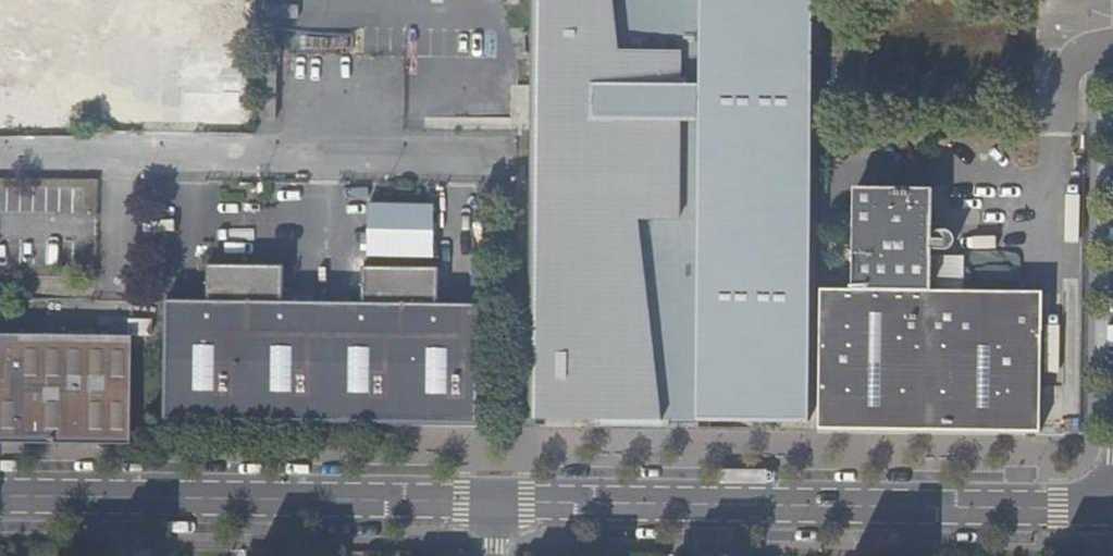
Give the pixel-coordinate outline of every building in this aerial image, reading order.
[(618,48),(618,18),(615,0),(540,0),(534,422),(662,426),(638,222),(681,222),(682,131),(682,125),(702,125),(701,132),(696,426),(811,426),(815,133),(817,0),(703,0),(702,83),(682,82),(683,50),(618,48)] [(237,102),(238,49),(205,48),(203,101),(237,102)] [(823,293),(821,434),(1043,436),(1044,295),(933,294),(933,191),(859,191),(855,196),(854,293),(823,293)] [(166,425),(479,428),(482,307),(440,307),(441,271),(365,270),(364,306),(285,305),(285,269),(209,268),(208,305),(167,304),(166,425)] [(0,335),(0,444),(132,446),(134,338),(0,335)]
